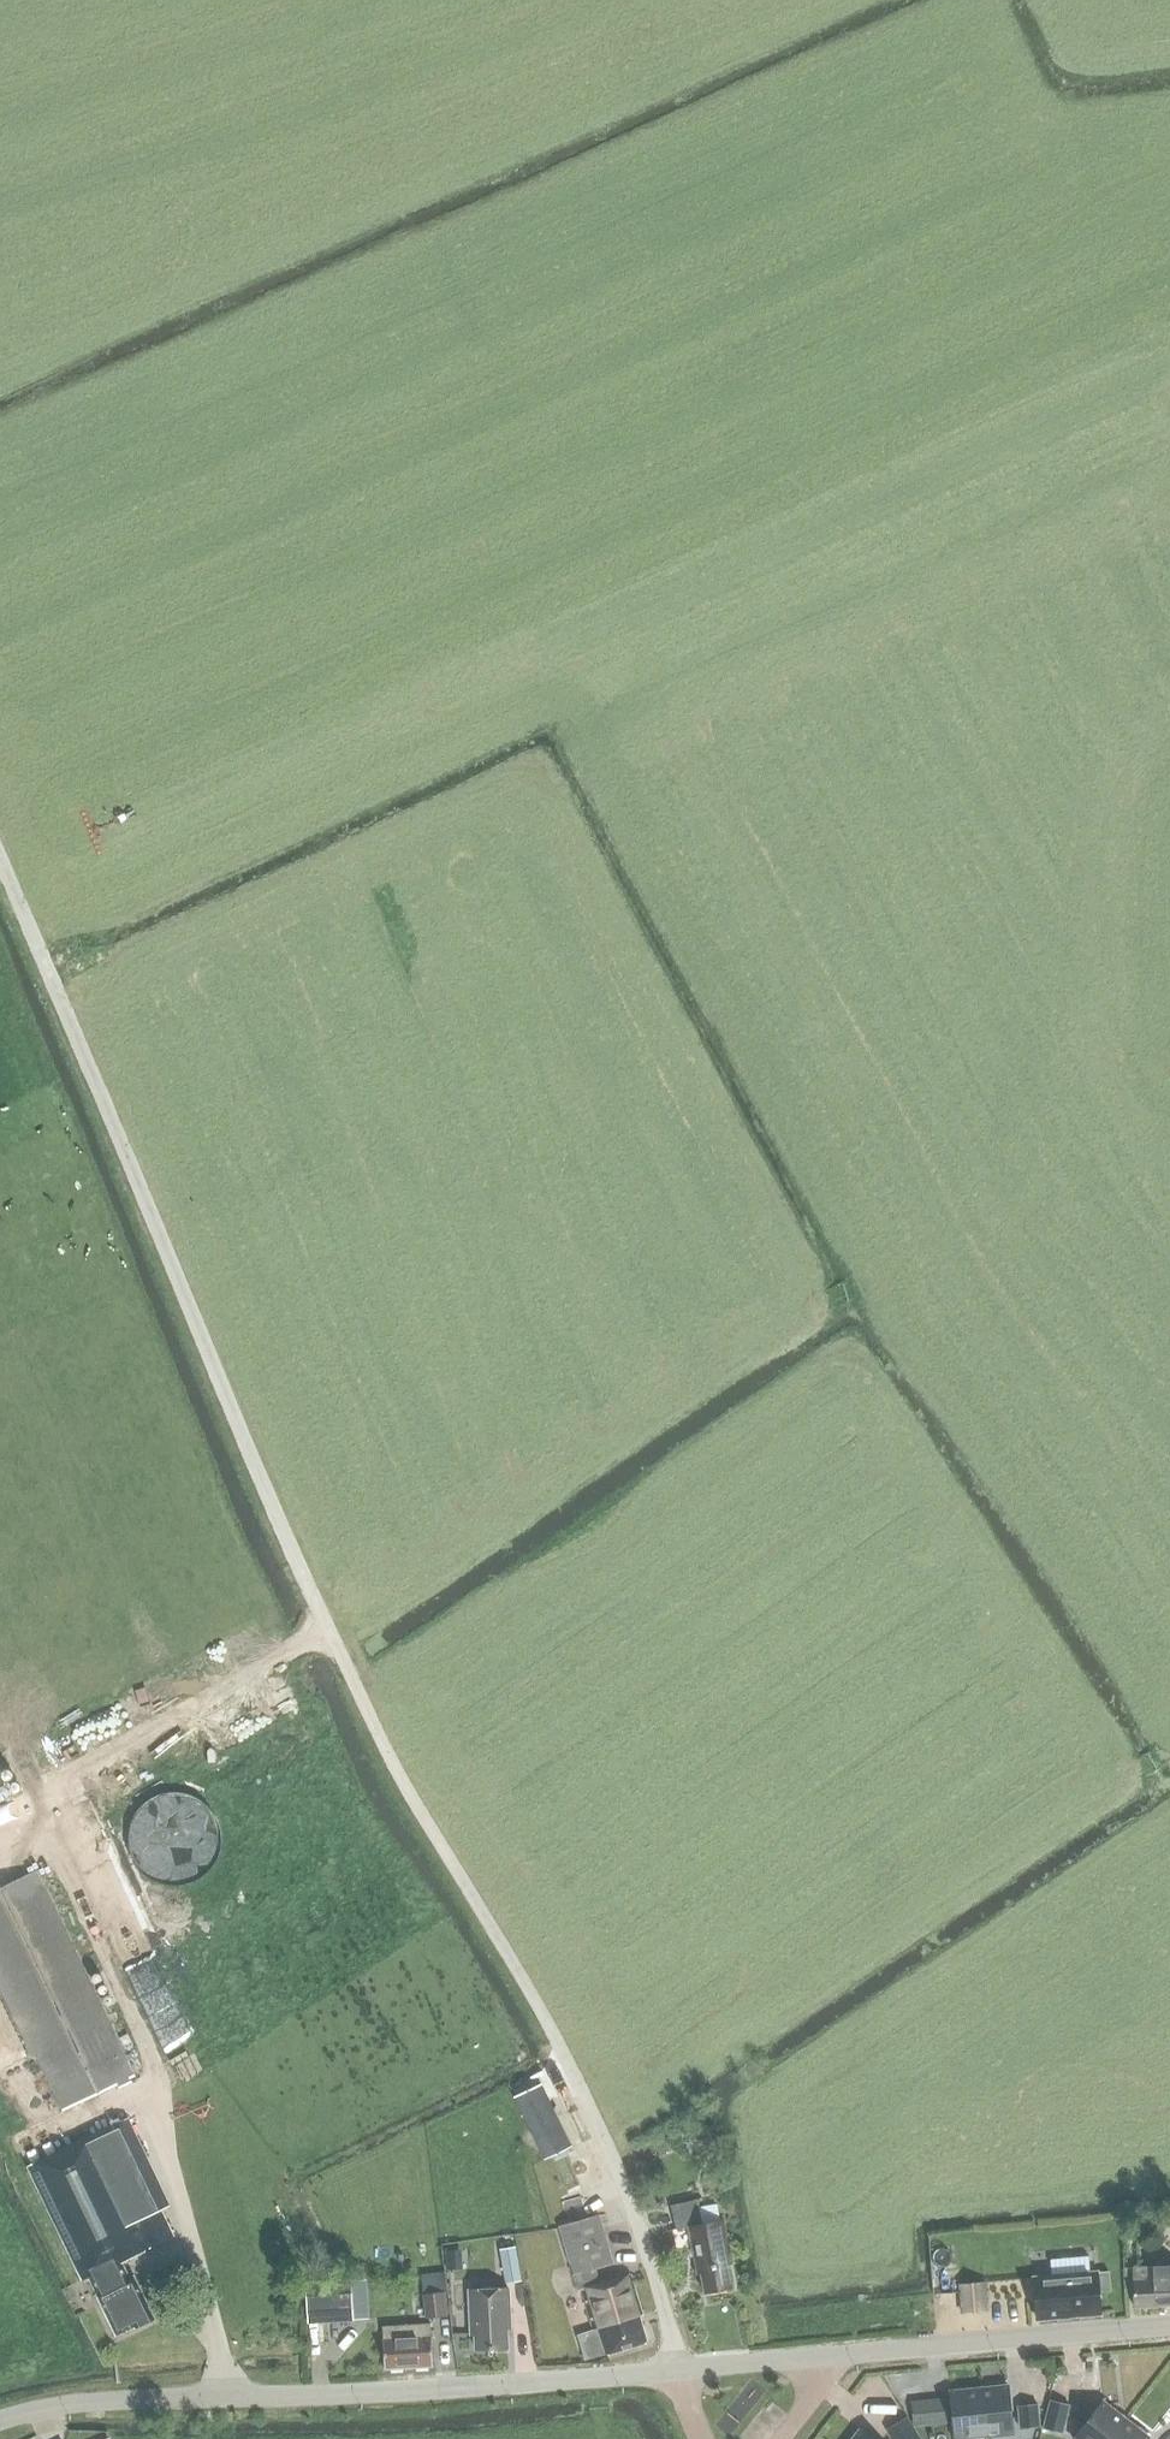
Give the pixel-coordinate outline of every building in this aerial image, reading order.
[(135,2075),(36,1870),(0,1887),(0,1980),(63,2110),(135,2075)] [(129,1884),(101,1895),(161,2049),(188,2039),(129,1884)] [(562,2127),(541,2084),(514,2097),(535,2140),(562,2127)] [(82,2280),(89,2277),(97,2294),(116,2335),(135,2326),(135,2327),(154,2318),(133,2276),(127,2279),(119,2262),(149,2248),(149,2247),(173,2236),(160,2210),(169,2206),(128,2119),(28,2166),(82,2280)] [(731,2263),(723,2221),(720,2221),(717,2203),(698,2207),(697,2200),(670,2205),(676,2230),(688,2227),(697,2273),(700,2273),(704,2292),(732,2287),(728,2264),(731,2263)] [(606,2354),(646,2342),(638,2316),(642,2315),(630,2274),(599,2283),(595,2269),(613,2264),(599,2215),(559,2226),(578,2291),(581,2290),(593,2330),(599,2328),(606,2354)] [(521,2281),(516,2246),(499,2249),(505,2283),(521,2281)] [(1133,2267),(1133,2281),(1132,2281),(1134,2307),(1169,2305),(1169,2265),(1133,2267)] [(1110,2291),(1108,2272),(1033,2278),(1037,2319),(1050,2318),(1100,2314),(1099,2292),(1110,2291)] [(307,2323),(353,2320),(351,2280),(304,2282),(307,2323)] [(960,2284),(962,2313),(986,2311),(984,2282),(960,2284)] [(475,2349),(507,2347),(506,2328),(510,2328),(508,2288),(469,2290),(471,2335),(475,2335),(475,2349)] [(425,2318),(447,2316),(444,2292),(422,2294),(425,2318)] [(430,2323),(382,2326),(383,2339),(382,2339),(385,2369),(432,2367),(431,2336),(430,2336),(430,2323)] [(1013,2433),(1008,2385),(979,2389),(984,2436),(1013,2433)] [(984,2436),(979,2389),(949,2392),(954,2438),(959,2438),(984,2436)] [(926,2408),(926,2401),(911,2402),(913,2426),(947,2423),(945,2406),(926,2408)] [(1042,2427),(1062,2432),(1068,2405),(1049,2401),(1042,2427)] [(1073,2438),(1110,2438),(1125,2419),(1102,2401),(1072,2438),(1073,2438)] [(1019,2407),(1021,2426),(1039,2424),(1037,2405),(1019,2407)] [(889,2438),(919,2438),(905,2416),(883,2429),(889,2438)] [(1149,2438),(1125,2419),(1110,2438),(1148,2438),(1149,2438)] [(859,2430),(852,2438),(871,2438),(859,2430)]
